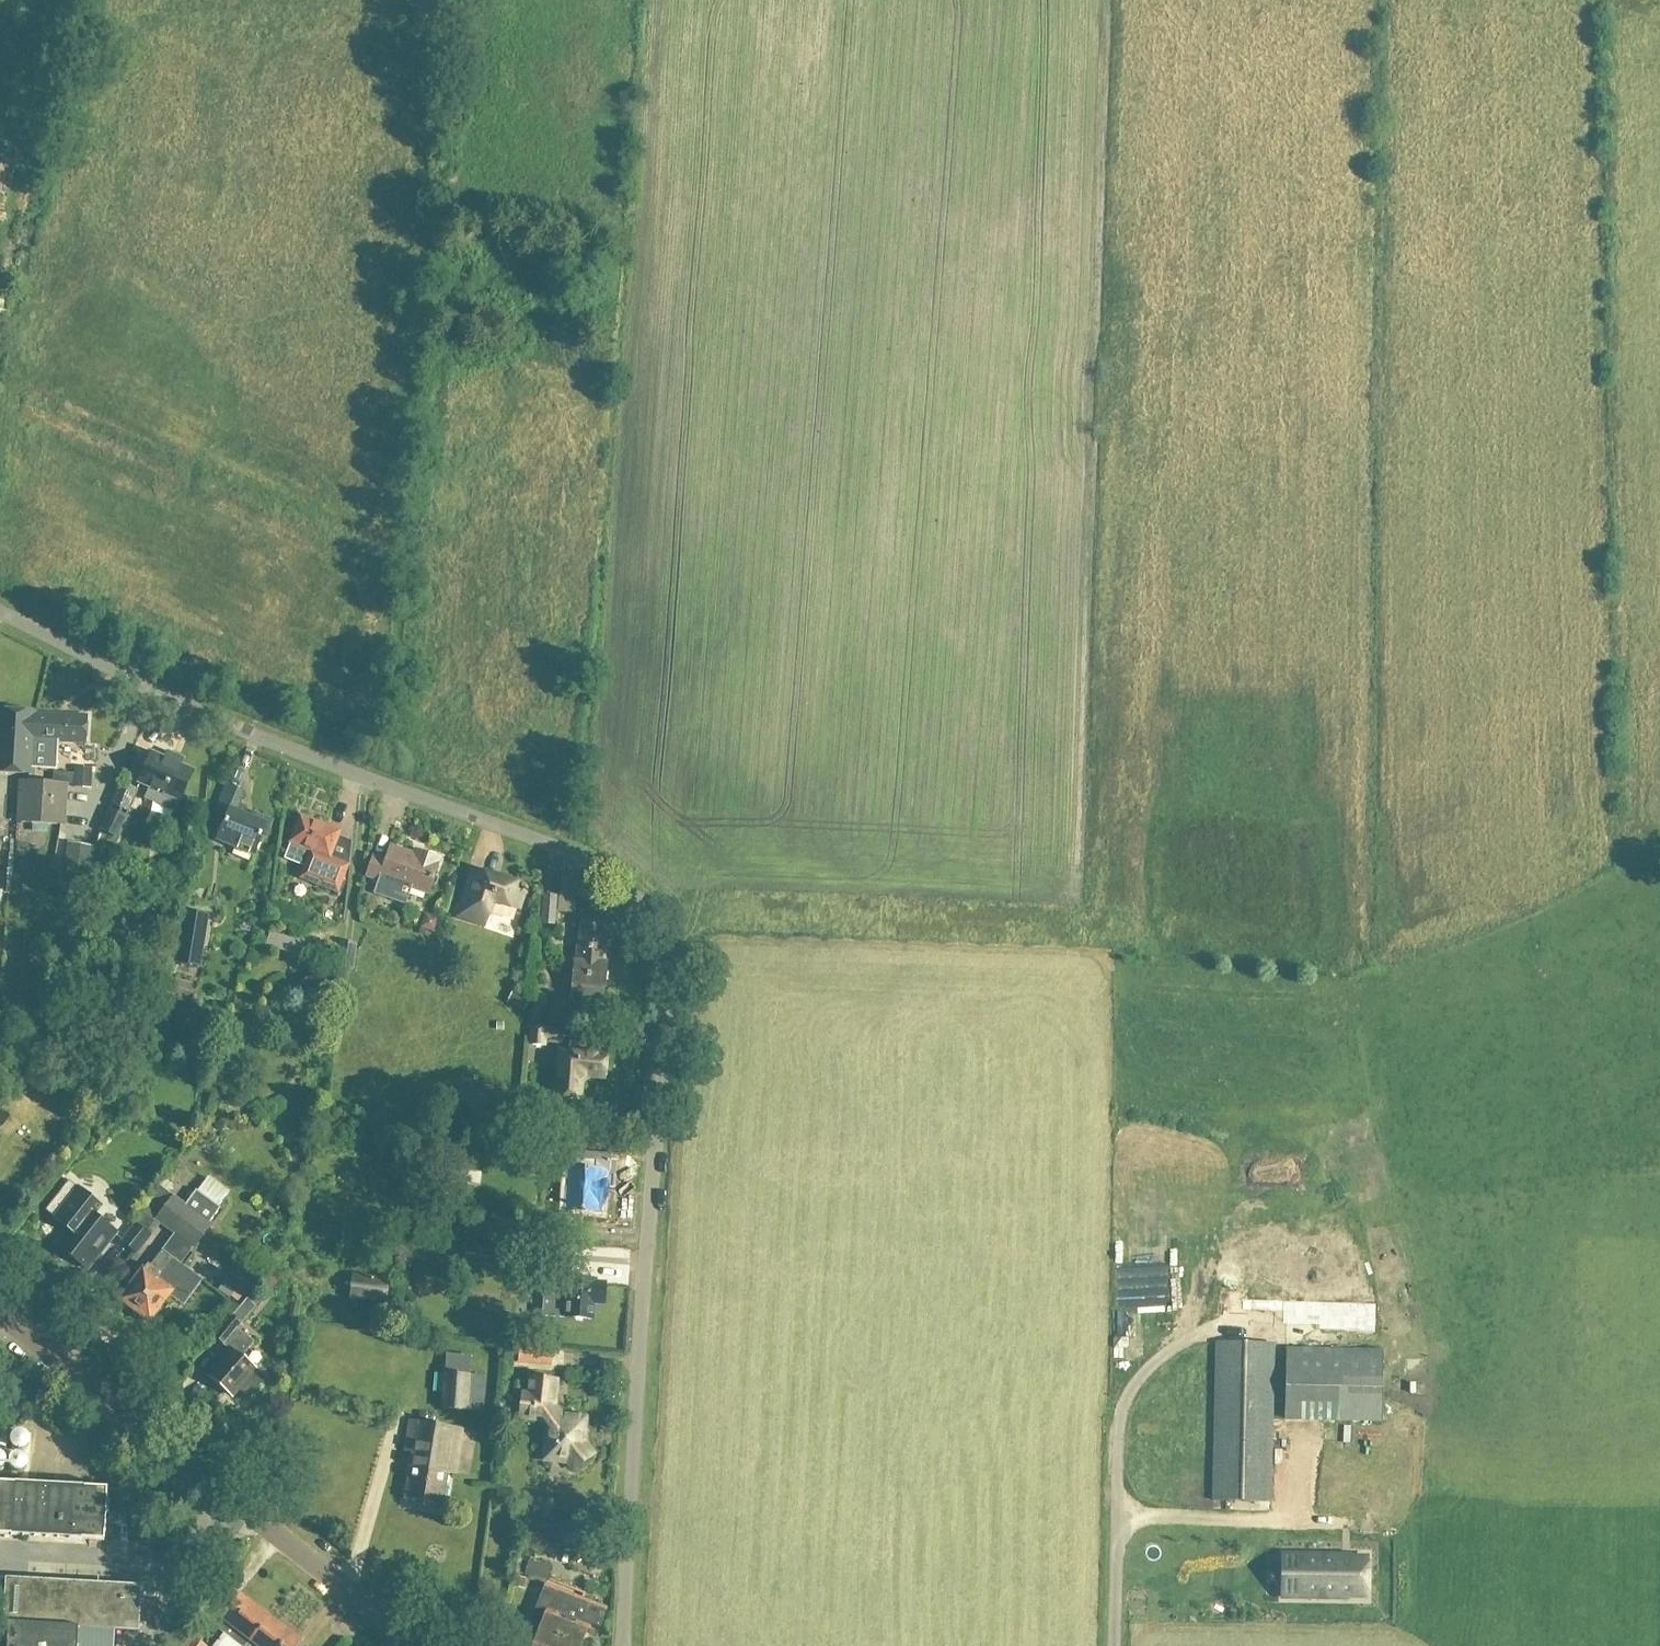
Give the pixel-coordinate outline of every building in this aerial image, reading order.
[(37,713),(37,712),(0,710),(0,772),(34,774),(35,741),(86,744),(87,716),(37,713)] [(165,759),(152,753),(140,782),(150,786),(145,798),(177,812),(182,800),(194,771),(181,766),(184,759),(168,752),(165,759)] [(17,821),(65,824),(68,784),(20,781),(17,821)] [(216,813),(227,817),(217,840),(255,855),(263,836),(267,838),(274,821),(255,813),(253,819),(234,811),(242,792),(227,786),(216,813)] [(338,892),(348,865),(331,858),(339,835),(341,831),(301,816),(291,842),(292,843),(286,858),(305,865),(301,877),(316,883),(338,892)] [(396,901),(402,883),(428,893),(441,858),(417,849),(415,855),(391,846),(386,860),(374,855),(367,876),(379,881),(374,893),(396,901)] [(484,927),(492,900),(520,908),(527,886),(485,873),(484,876),(473,872),(459,919),(484,927)] [(556,925),(558,895),(544,894),(541,924),(556,925)] [(199,966),(207,914),(187,911),(178,963),(199,966)] [(572,1006),(602,1009),(606,964),(604,964),(606,940),(612,941),(614,919),(582,916),(578,962),(576,961),(572,1006)] [(139,939),(119,933),(116,943),(109,941),(103,958),(130,967),(139,939)] [(341,941),(337,969),(353,971),(358,943),(341,941)] [(549,1025),(565,1026),(568,1003),(551,1002),(549,1025)] [(564,1029),(546,1027),(531,1026),(530,1045),(546,1046),(547,1042),(562,1043),(564,1029)] [(569,1052),(562,1051),(558,1099),(580,1100),(582,1075),(607,1077),(608,1055),(600,1054),(600,1044),(570,1042),(569,1052)] [(1,1130),(1,1129),(11,1116),(0,1107),(0,1131),(1,1130)] [(585,1169),(586,1156),(568,1155),(567,1170),(569,1170),(567,1208),(600,1211),(601,1184),(608,1185),(609,1170),(585,1169)] [(52,1217),(68,1229),(56,1244),(88,1269),(117,1232),(97,1217),(95,1215),(103,1205),(77,1186),(69,1179),(45,1209),(53,1215),(52,1217)] [(122,1299),(135,1308),(132,1313),(145,1323),(148,1318),(150,1320),(169,1294),(184,1305),(203,1280),(182,1264),(194,1248),(212,1225),(208,1222),(184,1204),(174,1196),(158,1185),(141,1208),(162,1223),(175,1233),(150,1266),(149,1265),(122,1299)] [(151,1234),(136,1222),(121,1241),(136,1254),(151,1234)] [(1297,1250),(1297,1320),(1341,1319),(1341,1249),(1297,1250)] [(353,1275),(350,1299),(387,1303),(390,1278),(353,1275)] [(595,1283),(595,1280),(570,1278),(570,1286),(546,1284),(543,1316),(567,1318),(567,1317),(592,1319),(593,1303),(604,1304),(606,1284),(595,1283)] [(254,1342),(237,1328),(256,1305),(248,1298),(229,1321),(216,1336),(233,1350),(210,1376),(232,1395),(239,1388),(249,1397),(264,1379),(254,1370),(255,1368),(241,1356),(254,1342)] [(1271,1501),(1274,1343),(1217,1343),(1215,1500),(1271,1501)] [(520,1345),(520,1363),(555,1363),(555,1346),(520,1345)] [(1381,1421),(1381,1402),(1403,1404),(1403,1379),(1382,1378),(1382,1351),(1286,1348),(1285,1419),(1381,1421)] [(485,1412),(489,1376),(444,1372),(441,1409),(485,1412)] [(523,1394),(521,1404),(520,1419),(548,1423),(544,1460),(569,1463),(574,1470),(593,1455),(583,1441),(586,1418),(564,1415),(554,1402),(557,1381),(532,1377),(530,1395),(523,1394)] [(24,1409),(8,1396),(0,1405),(0,1412),(13,1423),(24,1409)] [(413,1452),(405,1498),(443,1504),(448,1472),(456,1474),(463,1429),(411,1420),(406,1451),(413,1452)] [(0,1482),(0,1534),(104,1540),(107,1488),(0,1482)] [(156,1542),(157,1528),(134,1527),(133,1541),(156,1542)] [(527,1531),(523,1547),(557,1555),(561,1539),(527,1531)] [(1301,1554),(1300,1598),(1343,1599),(1343,1596),(1367,1596),(1367,1558),(1344,1557),(1344,1555),(1301,1554)] [(528,1562),(525,1575),(550,1581),(553,1567),(528,1562)] [(8,1623),(7,1645),(78,1645),(79,1627),(114,1629),(138,1630),(141,1586),(7,1578),(4,1623),(8,1623)] [(542,1627),(534,1645),(581,1645),(589,1625),(599,1629),(606,1610),(545,1586),(531,1622),(542,1627)] [(270,1617),(241,1595),(223,1617),(216,1627),(240,1645),(247,1645),(270,1617)] [(190,1606),(185,1615),(191,1617),(195,1609),(190,1606)] [(270,1617),(247,1645),(294,1645),(298,1640),(270,1617)] [(78,1645),(113,1645),(114,1629),(79,1627),(78,1645)] [(194,1636),(186,1645),(207,1645),(194,1636)]
